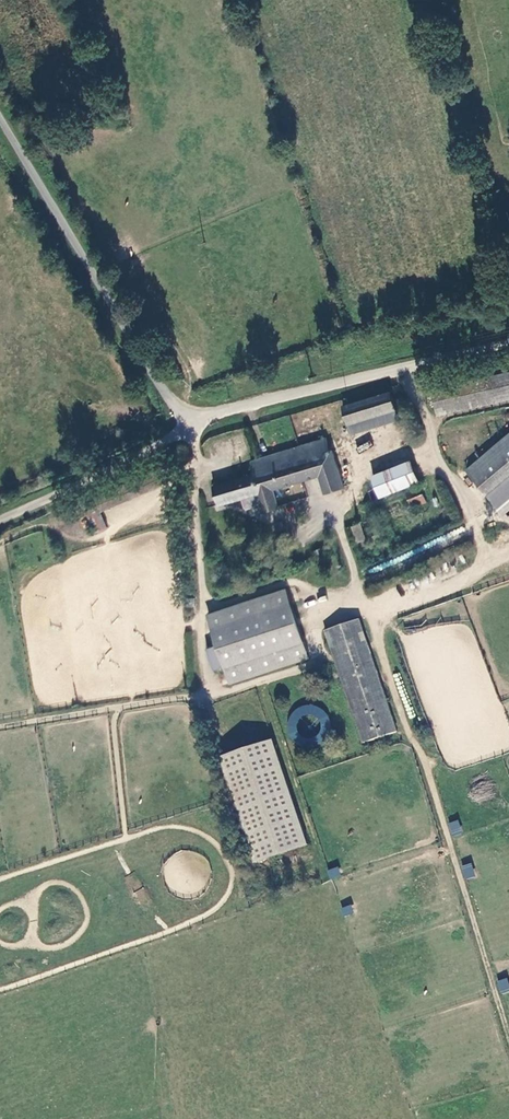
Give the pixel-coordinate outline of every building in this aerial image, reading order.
[(505,222),(508,221),(508,207),(501,209),(505,222)] [(437,412),(508,394),(508,367),(430,387),(437,412)] [(397,416),(389,388),(341,400),(349,429),(397,416)] [(464,469),(484,492),(508,471),(508,429),(464,469)] [(322,437),(314,439),(317,452),(326,450),(322,437)] [(317,452),(314,439),(247,459),(251,473),(210,486),(216,504),(256,493),(261,511),(274,507),(268,489),(317,475),(323,493),(342,488),(330,449),(326,450),(317,452)] [(415,479),(405,458),(366,476),(376,496),(415,479)] [(85,513),(93,533),(106,528),(100,512),(164,486),(158,471),(94,497),(99,507),(85,513)] [(422,493),(407,500),(411,509),(426,502),(422,493)] [(162,499),(163,518),(174,517),(174,498),(162,499)] [(349,526),(356,544),(365,540),(359,523),(349,526)] [(202,614),(203,619),(282,595),(281,590),(202,614)] [(302,659),(282,595),(203,619),(211,644),(199,648),(206,670),(218,667),(223,683),(302,659)] [(353,623),(319,633),(354,747),(388,736),(353,623)] [(287,676),(299,673),(297,666),(285,669),(287,676)] [(296,847),(264,742),(211,758),(243,863),(296,847)] [(450,835),(462,833),(460,820),(448,822),(450,835)] [(460,867),(465,880),(476,876),(471,863),(460,867)] [(327,870),(330,879),(341,875),(338,866),(327,870)] [(133,893),(140,903),(149,898),(143,887),(133,893)] [(351,904),(341,908),(344,916),(353,912),(351,904)] [(500,993),(508,990),(508,984),(506,977),(495,982),(500,993)]
